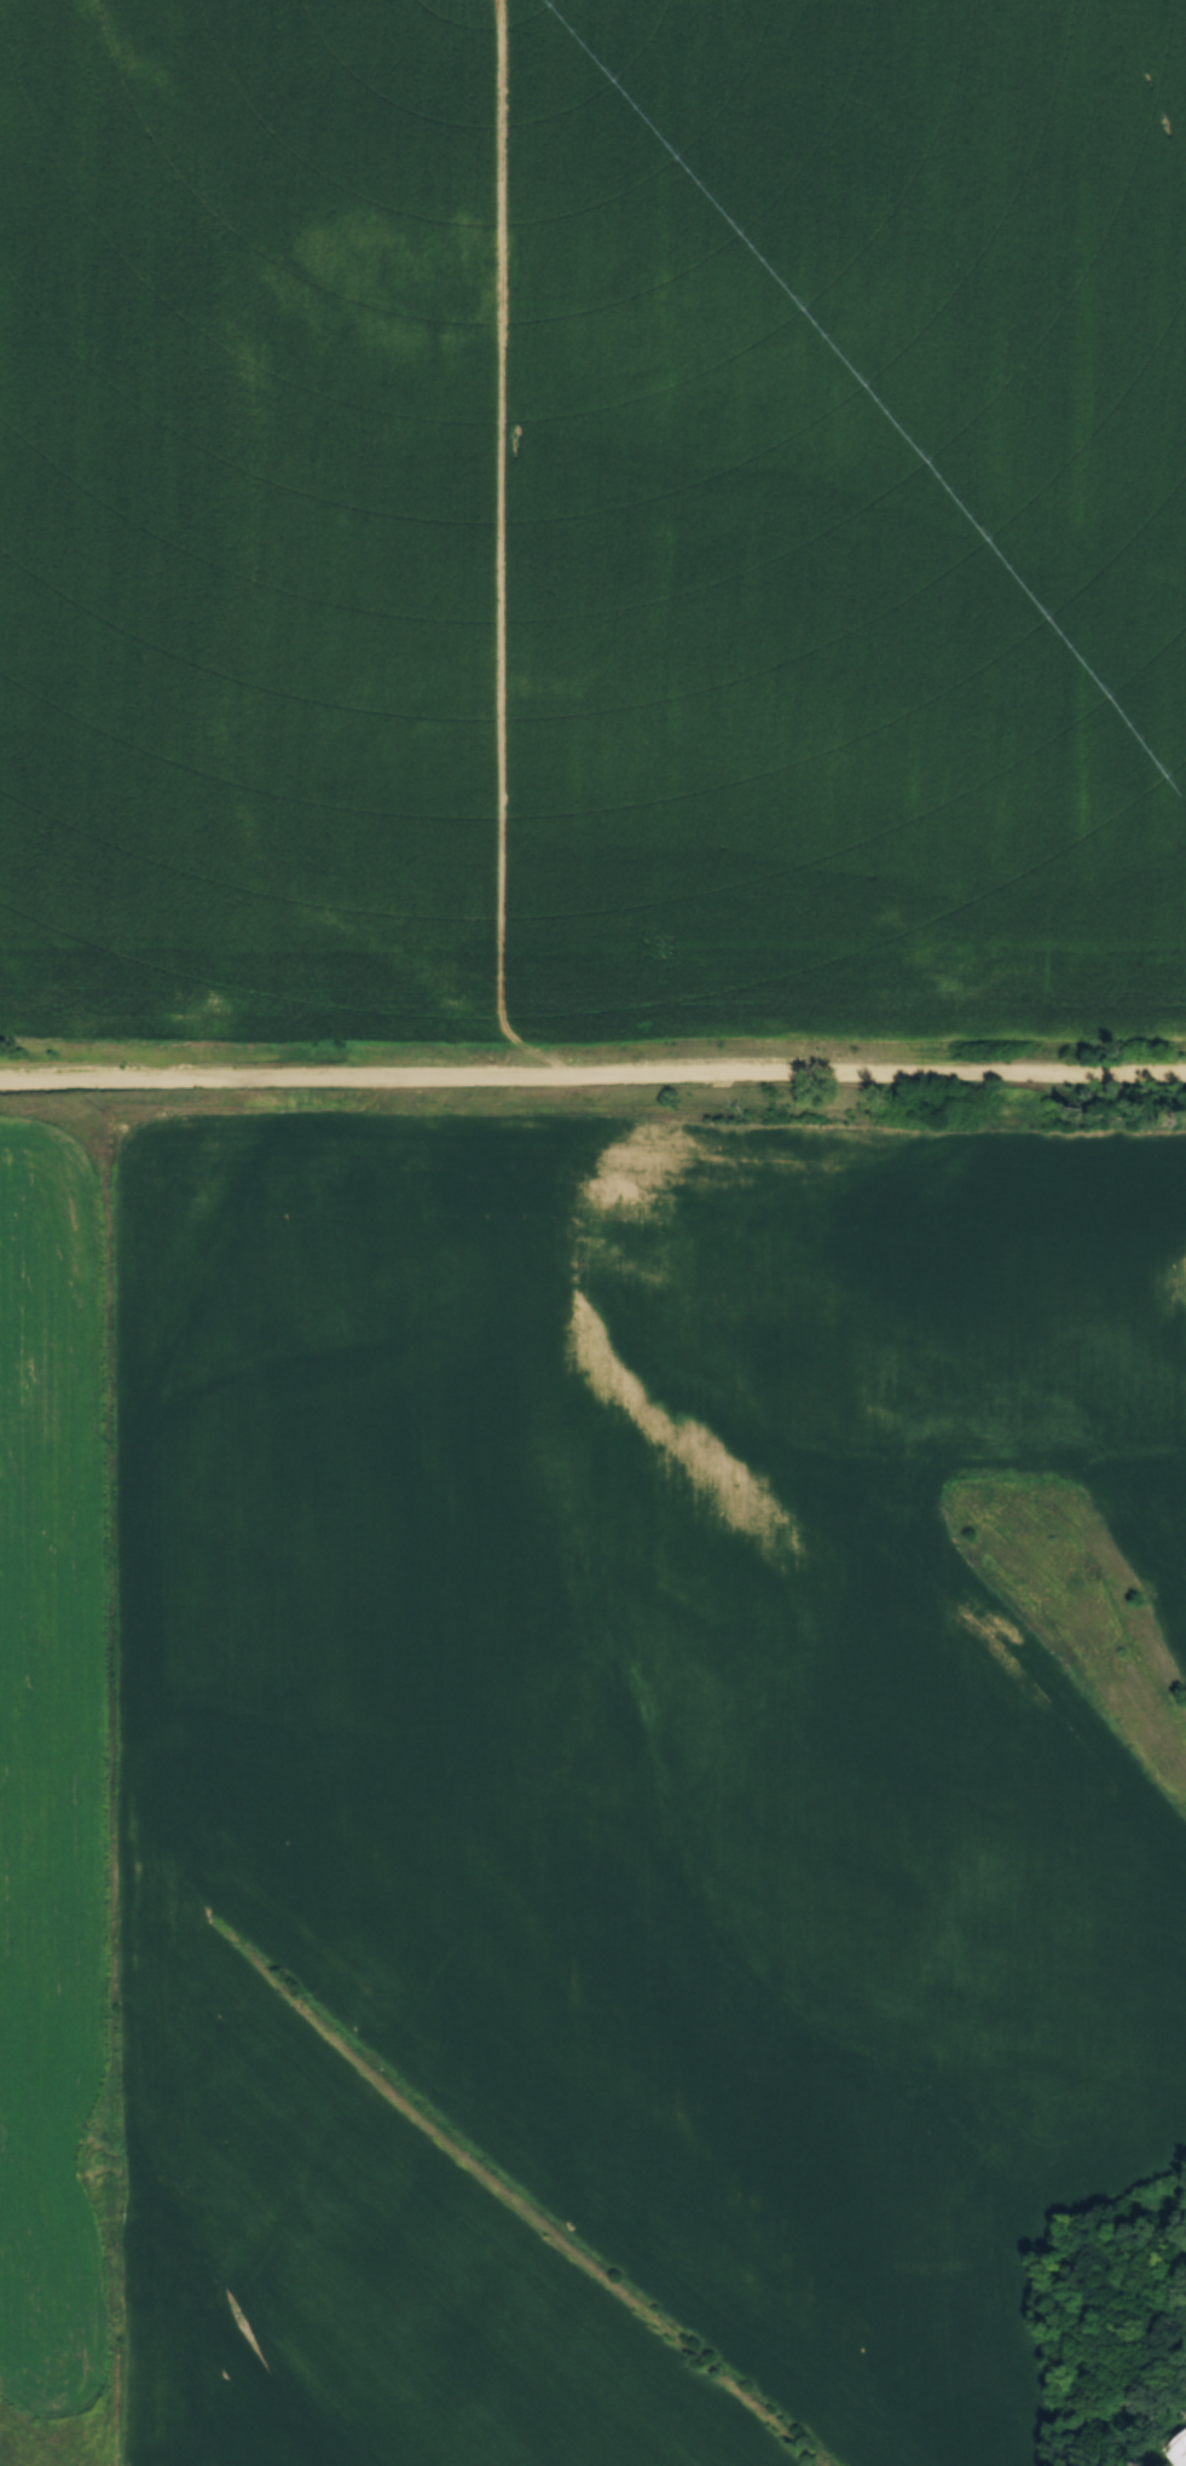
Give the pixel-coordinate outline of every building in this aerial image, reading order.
[(1159,2443),(1177,2465),(1185,2465),(1185,2422),(1159,2443)]
